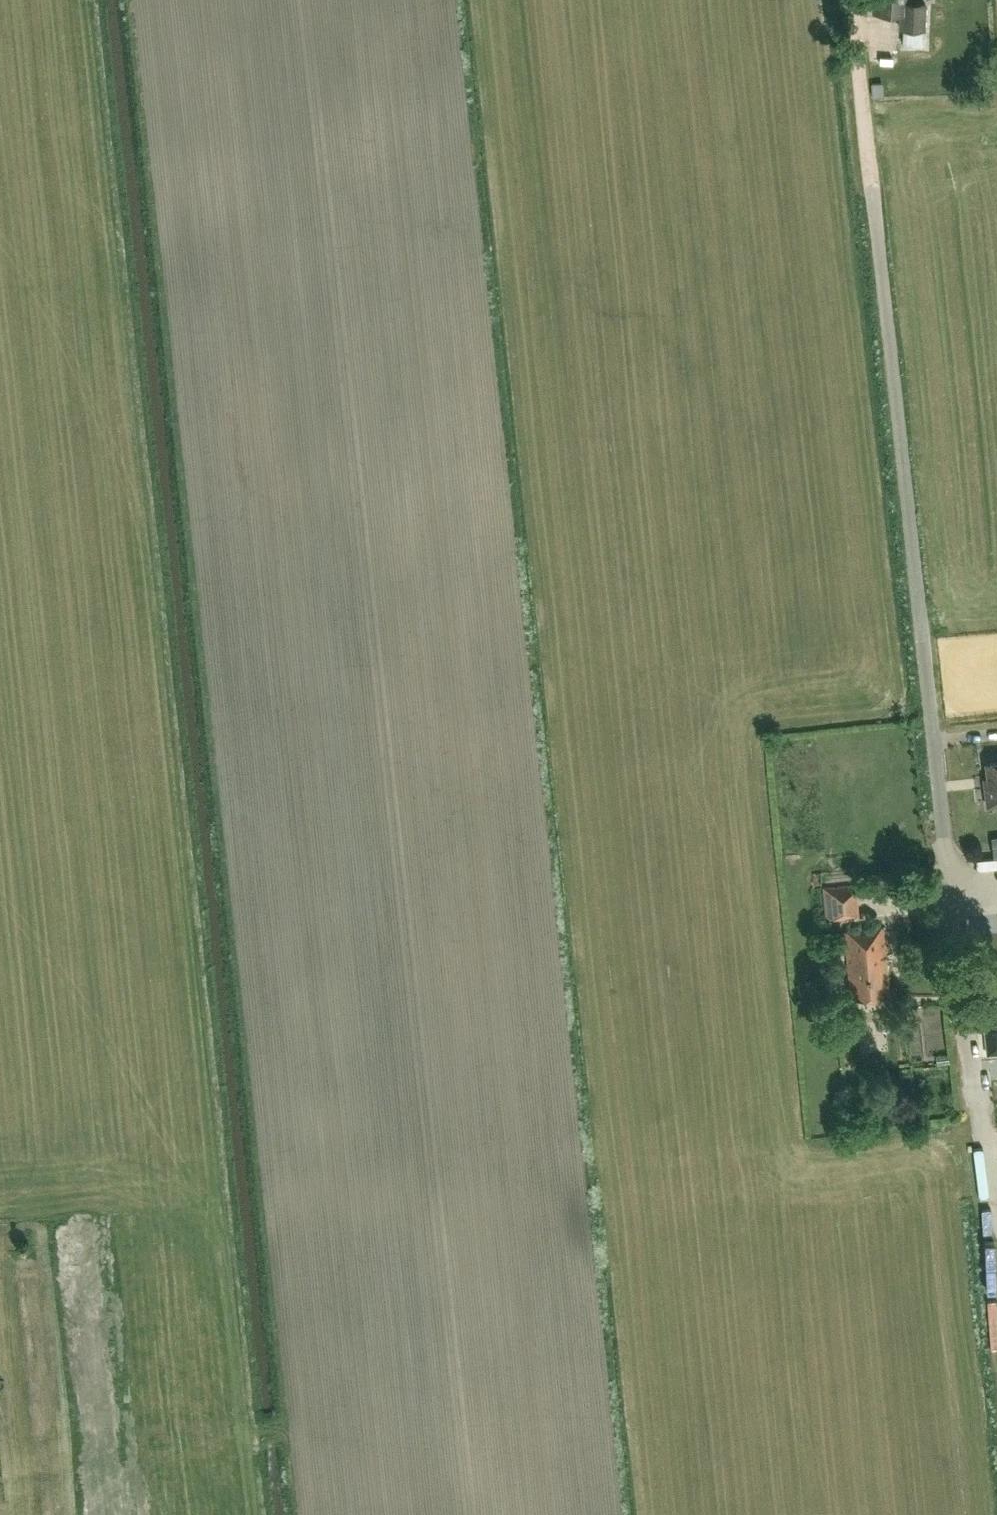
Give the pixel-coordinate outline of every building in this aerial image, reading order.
[(901,28),(901,45),(921,46),(922,29),(923,29),(925,3),(906,2),(907,0),(873,0),(872,12),(900,13),(899,28),(901,28)] [(878,62),(893,62),(894,47),(878,47),(878,62)] [(988,766),(991,789),(987,789),(989,808),(996,807),(996,765),(988,766)] [(831,912),(859,911),(858,885),(830,886),(831,912)] [(850,996),(890,993),(884,924),(844,928),(850,996)] [(983,1020),(986,1053),(996,1052),(996,1019),(983,1020)]
